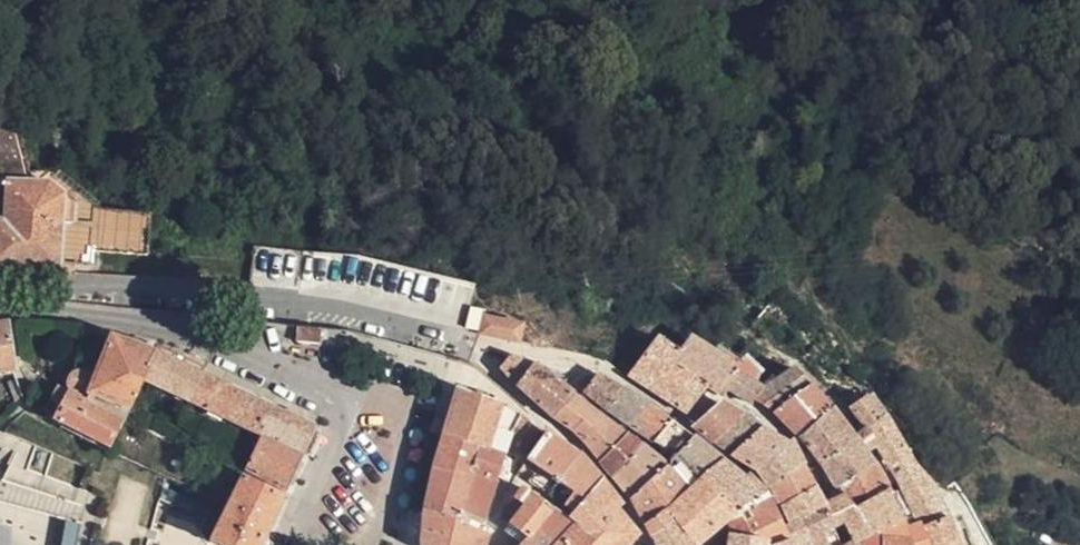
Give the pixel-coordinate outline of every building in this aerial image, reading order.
[(49,274),(52,224),(63,226),(65,205),(40,184),(14,182),(11,174),(0,146),(0,270),(49,274)] [(476,319),(474,327),(474,333),(480,334),(480,338),(505,342),(506,338),(512,339),(514,326),(476,319)] [(310,329),(288,327),(286,341),(308,343),(310,329)] [(113,423),(132,382),(145,355),(120,347),(121,340),(106,335),(104,343),(100,341),(86,387),(85,391),(82,396),(79,397),(77,398),(73,400),(113,423)] [(654,340),(622,378),(645,393),(674,355),(654,340)] [(720,362),(685,340),(674,355),(645,393),(681,416),(701,389),(712,397),(718,389),(742,409),(745,405),(758,390),(753,387),(755,379),(726,357),(720,362)] [(132,382),(178,404),(192,377),(145,355),(132,382)] [(509,387),(525,367),(502,359),(494,370),(509,387)] [(783,361),(758,390),(745,405),(764,417),(800,379),(783,361)] [(536,372),(525,367),(509,387),(526,404),(544,378),(536,372)] [(67,399),(73,400),(77,398),(79,397),(82,396),(85,391),(86,387),(85,380),(80,374),(75,372),(69,372),(66,372),(61,376),(58,382),(58,391),(61,395),(63,396),(67,399)] [(596,409),(613,388),(589,374),(575,390),(596,409)] [(178,404),(252,439),(259,443),(273,416),(192,377),(178,404)] [(566,395),(544,378),(526,404),(542,418),(566,395)] [(822,404),(800,379),(764,417),(790,439),(822,404)] [(851,384),(837,400),(853,422),(865,404),(851,384)] [(48,418),(102,446),(113,423),(73,400),(67,399),(63,396),(61,395),(58,391),(48,385),(37,408),(48,415),(48,418)] [(620,427),(639,406),(613,388),(596,409),(620,427)] [(486,432),(494,405),(450,392),(442,417),(486,432)] [(584,411),(566,395),(542,418),(561,432),(584,411)] [(865,404),(853,422),(880,470),(906,522),(933,512),(922,485),(904,464),(867,402),(865,404)] [(846,433),(822,404),(790,439),(808,467),(846,433)] [(504,438),(512,418),(497,406),(494,405),(486,432),(504,438)] [(640,440),(658,419),(639,406),(620,427),(640,440)] [(709,445),(735,418),(726,413),(713,408),(688,429),(709,445)] [(615,432),(584,411),(561,432),(574,444),(588,462),(615,432)] [(259,443),(291,459),(304,432),(273,416),(259,443)] [(434,439),(496,459),(497,454),(501,456),(504,448),(506,444),(502,443),(504,438),(486,432),(442,417),(434,439)] [(520,453),(535,434),(512,418),(504,438),(502,443),(506,444),(504,448),(520,453)] [(752,429),(735,418),(709,445),(724,456),(752,429)] [(663,458),(683,440),(658,419),(640,440),(663,458)] [(764,437),(752,429),(724,456),(748,474),(776,447),(764,437)] [(632,445),(615,432),(588,462),(601,479),(632,445)] [(858,449),(846,433),(808,467),(823,491),(864,460),(858,449)] [(623,543),(629,537),(610,513),(614,509),(568,454),(565,456),(541,438),(506,484),(514,491),(490,520),(516,544),(522,537),(530,544),(624,544),(623,543)] [(235,474),(275,494),(291,459),(259,443),(252,439),(235,474)] [(452,526),(471,532),(478,509),(496,459),(434,439),(423,476),(414,513),(447,522),(447,524),(452,526)] [(736,523),(734,513),(732,503),(753,493),(735,475),(730,478),(683,440),(663,458),(699,496),(717,521),(715,523),(736,523)] [(657,466),(632,445),(601,479),(618,501),(657,466)] [(781,445),(776,447),(748,474),(761,493),(792,469),(781,445)] [(515,461),(520,453),(504,448),(501,456),(515,461)] [(879,486),(864,460),(823,491),(820,497),(831,528),(851,516),(848,508),(879,486)] [(657,466),(618,501),(645,544),(665,544),(680,536),(675,527),(674,528),(658,506),(678,489),(657,466)] [(804,492),(792,469),(761,493),(770,511),(804,492)] [(272,500),(232,482),(219,510),(234,516),(221,544),(251,544),(272,500)] [(851,516),(831,528),(841,544),(859,535),(891,516),(886,500),(879,486),(848,508),(851,516)] [(678,489),(658,506),(674,528),(675,527),(680,536),(685,544),(698,544),(709,528),(695,508),(678,489)] [(814,510),(804,492),(770,511),(777,528),(814,510)] [(734,513),(758,503),(753,493),(732,503),(734,513)] [(768,529),(763,514),(758,503),(734,513),(736,523),(715,523),(721,537),(737,540),(770,544),(771,544),(768,529)] [(234,516),(219,510),(205,544),(221,544),(234,516)] [(814,510),(777,528),(768,529),(771,544),(789,544),(823,532),(814,510)] [(906,522),(916,544),(948,544),(933,512),(906,522)] [(412,544),(446,544),(452,526),(447,524),(447,522),(414,513),(412,544)] [(891,516),(859,535),(864,544),(865,544),(895,527),(891,516)] [(479,534),(471,532),(452,526),(446,544),(475,544),(479,534)] [(895,527),(865,544),(901,544),(895,527)] [(823,532),(789,544),(829,544),(823,532)] [(841,544),(864,544),(859,535),(841,544)] [(665,544),(685,544),(680,536),(665,544)]
